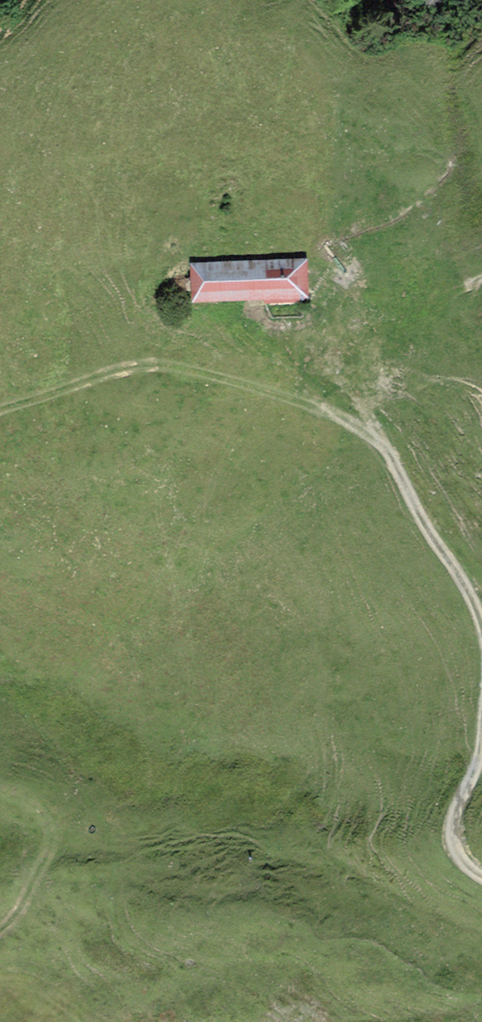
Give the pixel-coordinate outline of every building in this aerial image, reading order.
[(308,296),(307,264),(195,267),(196,299),(308,296)]
